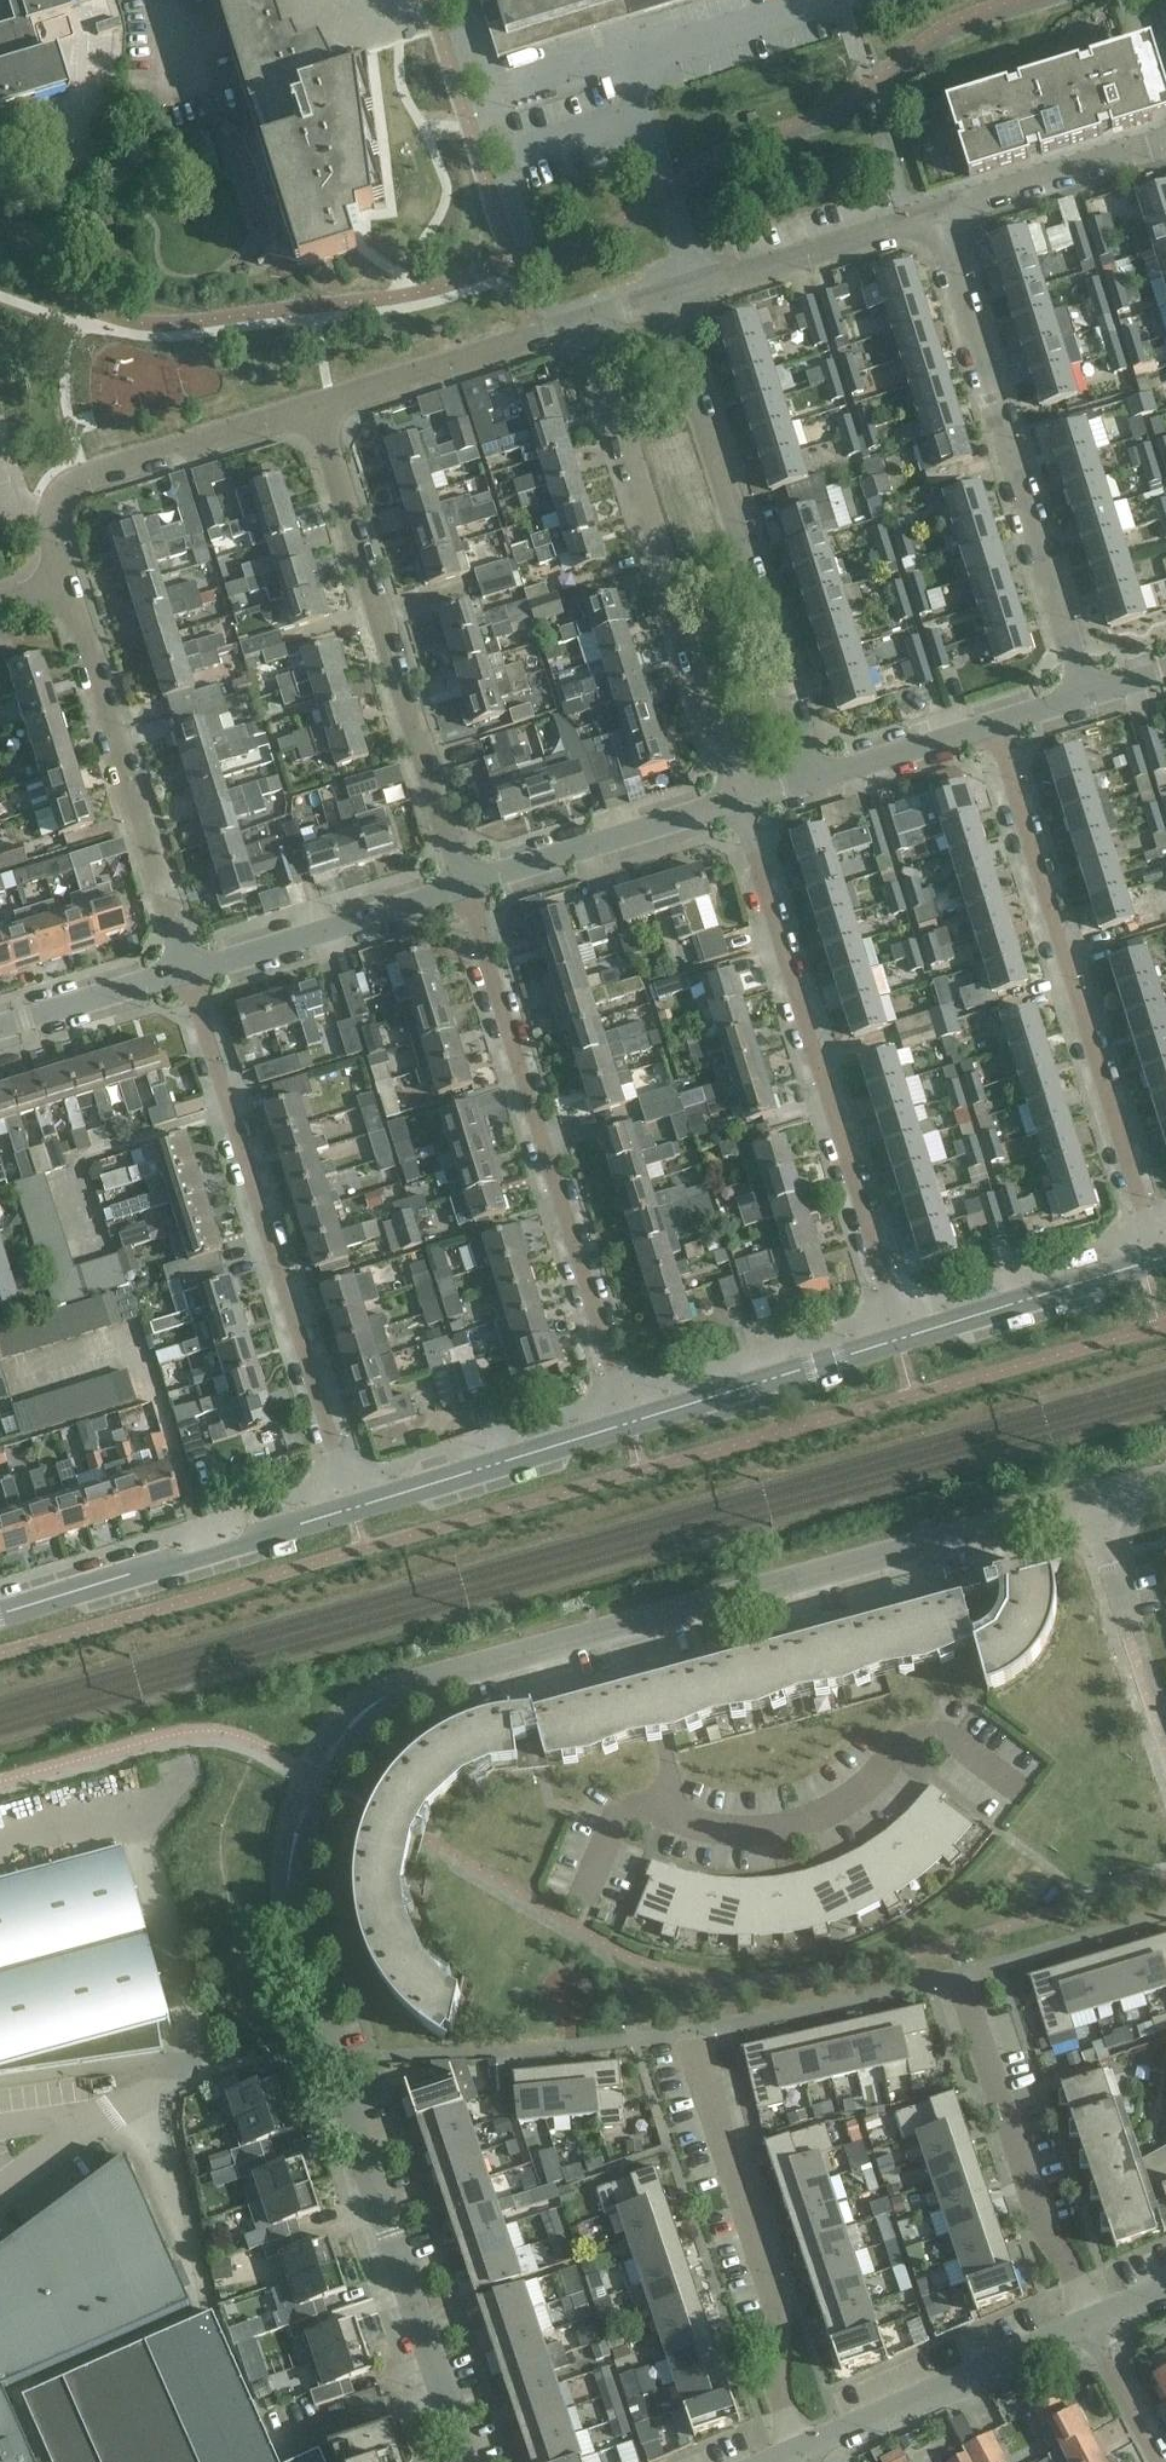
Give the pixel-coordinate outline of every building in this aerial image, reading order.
[(13,104),(66,87),(67,90),(69,89),(56,47),(53,48),(54,49),(38,54),(27,22),(72,8),(70,0),(7,0),(15,24),(0,29),(0,108),(13,104)] [(387,209),(370,70),(358,72),(358,75),(336,81),(333,69),(336,68),(336,67),(322,40),(302,46),(295,32),(286,35),(281,20),(275,0),(219,0),(230,36),(258,127),(238,133),(237,132),(235,133),(236,134),(246,147),(253,162),(259,177),(264,192),(268,208),(270,224),(270,225),(271,240),(266,256),(301,264),(302,269),(358,252),(351,229),(361,226),(360,213),(375,209),(375,210),(387,209)] [(500,60),(692,0),(481,0),(500,60)] [(98,36),(121,28),(118,19),(95,26),(98,36)] [(1153,121),(1165,117),(1165,87),(1152,41),(1090,60),(1091,63),(1081,66),(1080,63),(1018,82),(1019,85),(1009,88),(1008,85),(947,104),(970,178),(1031,159),(1030,156),(1041,153),(1041,156),(1103,137),(1102,134),(1122,128),(1123,131),(1153,121)] [(757,115),(747,115),(748,123),(758,123),(757,115)] [(1165,219),(1165,188),(1139,196),(1147,225),(1165,219)] [(1074,246),(1087,242),(1081,224),(1082,224),(1074,198),(1057,203),(1065,229),(1047,234),(1052,253),(1074,246)] [(1094,240),(1106,236),(1115,234),(1110,215),(1100,218),(1088,222),(1094,240)] [(104,228),(112,225),(109,217),(101,220),(104,228)] [(1165,249),(1165,219),(1147,225),(1130,230),(1134,243),(1151,237),(1156,252),(1165,249)] [(999,270),(1035,259),(1049,254),(1044,240),(1042,240),(1038,227),(990,242),(999,270)] [(1102,268),(1115,264),(1112,255),(1106,236),(1094,240),(1102,268)] [(1087,242),(1074,246),(1080,265),(1092,261),(1087,242)] [(1165,279),(1165,249),(1156,252),(1164,279),(1165,279)] [(1157,255),(1140,257),(1143,275),(1159,273),(1157,255)] [(1008,297),(1043,286),(1035,259),(999,270),(1008,297)] [(1115,264),(1102,268),(1111,295),(1123,291),(1115,264)] [(874,308),(922,294),(913,265),(861,281),(869,310),(874,308)] [(1091,301),(1104,297),(1098,279),(1086,283),(1091,301)] [(828,323),(841,319),(835,301),(850,296),(846,286),(820,294),(823,305),(822,305),(828,323)] [(1016,325),(1052,314),(1043,286),(1008,297),(1016,325)] [(1123,291),(1111,295),(1116,314),(1129,310),(1123,291)] [(922,294),(874,308),(883,336),(894,332),(930,321),(922,294)] [(809,329),(821,325),(812,297),(800,301),(804,315),(795,317),(800,332),(809,329)] [(1104,297),(1091,301),(1097,320),(1110,316),(1104,297)] [(791,304),(772,309),(775,321),(781,319),(783,323),(796,320),(791,304)] [(1025,352),(1060,341),(1052,314),(1016,325),(1025,352)] [(729,354),(764,343),(776,340),(771,326),(760,330),(755,315),(720,326),(729,354)] [(841,319),(828,323),(834,341),(846,337),(841,319)] [(902,360),(938,349),(930,321),(894,332),(902,360)] [(821,325),(809,329),(814,347),(827,343),(821,325)] [(1128,350),(1140,346),(1135,328),(1122,332),(1128,350)] [(1109,356),(1121,352),(1115,334),(1103,338),(1109,356)] [(1060,341),(1025,352),(1033,379),(1069,368),(1081,364),(1077,352),(1065,355),(1060,341)] [(737,381),(773,370),(764,343),(729,354),(737,381)] [(1140,346),(1128,350),(1133,368),(1136,377),(1153,372),(1150,363),(1146,365),(1140,346)] [(1084,369),(1104,362),(1099,347),(1079,354),(1084,369)] [(938,349),(902,360),(911,387),(947,376),(938,349)] [(1121,352),(1109,356),(1114,374),(1127,370),(1121,352)] [(894,367),(891,353),(864,358),(867,372),(894,367)] [(845,378),(858,374),(857,373),(866,370),(862,355),(853,357),(852,356),(839,359),(845,378)] [(1152,362),(1154,374),(1165,372),(1165,358),(1152,362)] [(826,384),(838,380),(833,362),(820,365),(826,384)] [(1069,368),(1033,379),(1042,408),(1077,397),(1069,368)] [(773,370),(737,381),(746,409),(781,398),(773,370)] [(858,374),(845,378),(851,396),(863,392),(858,374)] [(947,376),(911,387),(919,415),(955,404),(947,376)] [(1111,376),(1082,384),(1087,400),(1115,391),(1111,376)] [(875,404),(905,393),(899,377),(869,387),(875,404)] [(838,380),(826,384),(818,386),(823,401),(830,399),(831,402),(844,398),(838,380)] [(472,419),(481,448),(563,422),(559,412),(566,409),(559,385),(537,391),(539,398),(523,403),(528,419),(493,430),(488,414),(472,419)] [(1139,397),(1144,415),(1157,411),(1152,393),(1139,397)] [(1131,418),(1144,415),(1139,397),(1126,400),(1131,418)] [(781,398),(746,409),(754,436),(790,425),(781,398)] [(792,413),(797,427),(822,417),(817,404),(792,413)] [(928,443),(964,432),(955,404),(919,415),(928,443)] [(862,433),(875,429),(869,410),(857,414),(862,433)] [(843,438),(855,435),(850,416),(837,420),(843,438)] [(1165,434),(1165,432),(1162,417),(1149,421),(1154,438),(1165,434)] [(390,459),(395,475),(477,449),(467,420),(451,425),(456,443),(438,448),(432,431),(417,436),(401,441),(399,436),(380,442),(385,461),(390,459)] [(1059,463),(1094,452),(1104,449),(1096,420),(1050,435),(1059,463)] [(563,422),(481,448),(485,461),(522,449),(526,463),(540,459),(571,450),(563,422)] [(790,425),(754,436),(763,463),(798,452),(790,425)] [(875,429),(862,433),(868,451),(880,447),(875,429)] [(964,432),(928,443),(917,446),(930,487),(965,477),(961,463),(973,460),(964,432)] [(855,435),(843,438),(849,457),(861,453),(855,435)] [(1165,459),(1165,439),(1157,442),(1162,461),(1165,459)] [(1143,467),(1155,463),(1150,444),(1137,448),(1143,467)] [(403,502),(435,492),(430,477),(461,468),(460,464),(479,459),(477,449),(395,475),(398,486),(394,487),(399,503),(403,502)] [(571,450),(540,459),(544,473),(514,482),(518,496),(535,491),(549,487),(580,478),(571,450)] [(798,452),(763,463),(771,491),(785,487),(789,500),(827,489),(822,475),(807,480),(798,452)] [(1068,490),(1103,479),(1094,452),(1059,463),(1068,490)] [(1103,469),(1109,482),(1137,470),(1132,457),(1103,469)] [(1155,463),(1143,467),(1148,485),(1161,481),(1155,463)] [(245,520),(289,507),(281,479),(276,480),(272,468),(253,474),(257,486),(237,492),(245,520)] [(873,479),(881,505),(884,504),(881,495),(891,492),(886,475),(873,479)] [(557,514),(588,504),(580,478),(549,487),(557,514)] [(881,505),(873,479),(861,483),(869,509),(881,505)] [(1076,518),(1111,507),(1103,479),(1068,490),(1076,518)] [(954,526),(989,515),(980,486),(945,497),(954,526)] [(789,546),(823,535),(838,531),(835,520),(820,524),(815,508),(831,503),(827,489),(789,500),(793,514),(780,518),(789,546)] [(535,491),(518,496),(522,510),(539,504),(535,491)] [(435,492),(403,502),(412,530),(482,508),(494,504),(490,493),(470,499),(469,496),(453,501),(439,506),(435,492)] [(208,532),(225,527),(216,499),(199,504),(208,532)] [(1165,520),(1165,500),(1154,503),(1160,522),(1165,520)] [(161,504),(168,527),(180,523),(173,501),(161,504)] [(588,504),(557,514),(562,529),(531,538),(532,541),(510,547),(515,559),(597,532),(588,504)] [(187,539),(192,537),(203,534),(195,505),(178,511),(187,539)] [(254,548),(267,544),(298,534),(289,507),(245,520),(229,525),(233,539),(250,534),(254,548)] [(1085,545),(1120,534),(1111,507),(1076,518),(1085,545)] [(421,557),(462,545),(456,530),(478,523),(477,522),(486,519),(482,508),(412,530),(421,557)] [(962,553),(998,542),(989,515),(954,526),(962,553)] [(166,546),(165,545),(156,517),(142,521),(111,531),(120,560),(166,546)] [(1153,539),(1149,524),(1138,526),(1136,518),(1122,521),(1128,545),(1153,539)] [(896,543),(909,539),(903,521),(891,524),(896,543)] [(220,530),(225,529),(225,527),(208,532),(211,543),(223,539),(220,530)] [(877,549),(890,545),(884,527),(871,530),(877,549)] [(597,532),(515,559),(518,566),(537,560),(539,566),(556,560),(556,559),(570,555),(575,570),(606,560),(597,532)] [(246,581),(306,562),(298,534),(267,544),(272,558),(242,567),(246,581)] [(1093,572),(1128,561),(1120,534),(1085,545),(1093,572)] [(797,574),(832,563),(823,535),(789,546),(797,574)] [(129,588),(160,578),(155,563),(186,553),(186,551),(195,548),(192,537),(187,539),(182,540),(182,539),(165,545),(166,546),(120,560),(129,588)] [(909,539),(896,543),(902,561),(915,557),(909,539)] [(971,580),(1006,569),(998,542),(962,553),(971,580)] [(461,576),(471,573),(466,555),(471,553),(468,543),(462,545),(421,557),(425,570),(422,570),(427,586),(429,585),(430,587),(461,577),(461,576)] [(890,545),(877,549),(883,567),(895,563),(890,545)] [(479,586),(513,575),(508,560),(474,571),(479,586)] [(1102,600),(1137,589),(1128,561),(1093,572),(1102,600)] [(315,590),(306,562),(246,581),(234,585),(238,598),(267,589),(271,604),(284,600),(315,590)] [(806,601),(841,591),(840,590),(852,586),(849,576),(837,580),(832,563),(797,574),(806,601)] [(979,608),(1015,597),(1006,569),(971,580),(979,608)] [(513,575),(479,586),(482,596),(516,585),(513,575)] [(914,598),(926,594),(920,575),(908,579),(914,598)] [(961,575),(926,579),(928,595),(963,591),(961,575)] [(160,578),(129,588),(138,615),(200,596),(195,581),(164,591),(160,578)] [(894,604),(907,600),(901,581),(888,585),(894,604)] [(557,594),(549,596),(545,585),(525,591),(528,603),(527,603),(527,605),(557,596),(557,594)] [(315,590),(284,600),(293,628),(331,616),(323,588),(315,590)] [(1137,589),(1102,600),(1110,628),(1146,617),(1137,589)] [(841,591),(806,601),(814,629),(849,618),(863,614),(859,602),(845,606),(841,591)] [(926,594),(914,598),(919,616),(932,612),(926,594)] [(594,634),(626,624),(617,595),(585,605),(579,607),(584,622),(559,629),(563,643),(594,634)] [(146,643),(177,633),(172,619),(187,614),(203,608),(200,596),(138,615),(146,643)] [(527,605),(531,615),(532,615),(535,625),(563,615),(557,596),(527,605)] [(988,635),(1023,624),(1015,597),(979,608),(988,635)] [(907,600),(894,604),(900,622),(912,618),(907,600)] [(1150,618),(1165,616),(1165,601),(1148,603),(1150,618)] [(447,642),(509,623),(504,607),(487,613),(488,614),(484,615),(479,602),(469,605),(469,604),(438,614),(447,642)] [(535,629),(531,616),(522,618),(526,631),(535,629)] [(823,656),(858,645),(849,618),(814,629),(823,656)] [(455,669),(487,660),(501,655),(496,640),(512,635),(509,623),(447,642),(455,669)] [(602,661),(634,652),(626,624),(594,634),(597,646),(602,661)] [(1023,624),(988,635),(997,663),(1032,652),(1023,624)] [(177,633),(146,643),(155,670),(240,645),(236,631),(229,633),(230,639),(225,641),(222,634),(212,637),(195,642),(196,643),(181,648),(177,633)] [(931,653),(943,649),(937,631),(925,634),(931,653)] [(244,658),(285,646),(280,632),(240,644),(244,658)] [(911,659),(924,655),(918,637),(906,640),(911,659)] [(593,640),(570,644),(572,656),(595,653),(593,640)] [(240,645),(155,670),(164,699),(167,698),(172,715),(224,699),(220,686),(196,693),(190,674),(221,664),(219,657),(232,653),(231,651),(234,650),(236,655),(242,653),(240,645)] [(301,656),(305,671),(277,680),(281,693),(341,674),(337,662),(340,661),(342,657),(339,647),(335,645),(332,647),(332,646),(301,656)] [(858,645),(823,656),(831,684),(866,673),(880,668),(877,657),(863,661),(858,645)] [(285,646),(244,658),(248,671),(258,668),(260,664),(259,658),(264,656),(267,665),(289,658),(285,646)] [(943,649),(931,653),(936,671),(949,667),(943,649)] [(634,652),(602,661),(607,675),(593,680),(557,691),(561,705),(574,700),(575,701),(643,680),(634,652)] [(924,655),(911,659),(912,660),(901,664),(906,681),(917,677),(920,687),(932,683),(924,655)] [(13,696),(48,685),(39,657),(4,668),(13,696)] [(464,697),(526,678),(522,665),(492,675),(487,660),(455,669),(464,697)] [(866,673),(831,684),(840,712),(875,701),(866,673)] [(349,702),(341,674),(281,693),(285,707),(302,702),(301,700),(313,696),(318,712),(353,701),(349,702)] [(238,695),(255,689),(251,675),(234,680),(238,695)] [(526,678),(464,697),(468,708),(460,710),(465,728),(473,726),(505,716),(500,701),(530,691),(526,678)] [(619,717),(651,707),(643,680),(575,701),(578,713),(585,711),(585,712),(615,703),(619,717)] [(48,685),(13,696),(22,724),(57,714),(48,685)] [(183,761),(266,735),(262,721),(245,726),(245,725),(223,732),(219,718),(229,715),(224,699),(172,715),(177,732),(174,733),(183,761)] [(353,701),(318,712),(323,726),(310,730),(294,735),(294,736),(277,741),(281,754),(298,749),(358,730),(354,717),(358,716),(359,713),(356,703),(353,701)] [(514,725),(535,718),(530,705),(510,711),(514,725)] [(624,733),(611,737),(611,735),(594,740),(594,741),(583,745),(588,757),(660,735),(651,707),(619,717),(624,733)] [(270,732),(290,725),(285,711),(265,717),(270,732)] [(57,714),(22,724),(30,752),(65,741),(57,714)] [(1162,756),(1165,755),(1165,739),(1158,742),(1153,727),(1141,731),(1150,760),(1162,756)] [(319,757),(319,756),(331,752),(336,768),(367,758),(358,730),(298,749),(302,762),(319,757)] [(492,745),(509,741),(506,733),(489,738),(492,745)] [(191,789),(222,779),(217,764),(248,754),(270,747),(266,735),(183,761),(191,789)] [(660,735),(588,757),(598,785),(623,778),(625,783),(640,779),(638,773),(669,763),(676,761),(670,743),(663,745),(660,735)] [(65,741),(30,752),(39,780),(74,769),(65,741)] [(519,767),(531,764),(526,747),(514,751),(519,767)] [(1130,766),(1143,762),(1138,748),(1126,752),(1130,766)] [(1059,789),(1091,779),(1082,749),(1050,759),(1059,789)] [(484,760),(494,791),(493,791),(503,822),(532,813),(522,782),(518,767),(504,771),(499,756),(484,760)] [(1150,760),(1154,774),(1165,770),(1165,768),(1162,756),(1150,760)] [(1143,762),(1130,766),(1135,780),(1147,776),(1143,762)] [(550,774),(559,804),(588,795),(578,765),(550,774)] [(47,808),(83,797),(74,769),(39,780),(47,808)] [(349,802),(354,819),(359,832),(368,864),(397,855),(383,810),(368,814),(363,796),(379,791),(374,773),(345,783),(351,801),(349,802)] [(550,774),(522,782),(532,813),(559,804),(550,774)] [(222,779),(191,789),(199,816),(261,796),(262,798),(283,791),(278,776),(257,782),(240,788),(241,789),(226,794),(222,779)] [(1068,817),(1099,807),(1099,806),(1112,802),(1109,791),(1096,796),(1091,779),(1059,789),(1068,817)] [(943,824),(974,814),(965,785),(922,798),(927,812),(900,820),(896,806),(882,811),(891,839),(905,835),(943,824)] [(208,844),(239,834),(234,820),(265,810),(262,798),(261,796),(199,816),(208,844)] [(83,797),(47,808),(56,837),(92,826),(83,797)] [(354,819),(349,802),(336,806),(342,823),(354,819)] [(397,845),(416,838),(403,805),(385,813),(397,845)] [(1148,823),(1160,819),(1156,805),(1143,809),(1148,823)] [(1099,807),(1068,817),(1076,845),(1108,835),(1099,807)] [(871,846),(885,841),(877,812),(863,816),(866,829),(834,838),(835,840),(829,842),(825,828),(793,838),(802,867),(834,857),(871,846)] [(951,852),(983,842),(974,814),(943,824),(951,852)] [(1148,823),(1156,850),(1144,854),(1144,855),(1165,849),(1165,837),(1165,833),(1160,819),(1148,823)] [(332,875),(341,873),(331,841),(332,841),(327,826),(315,830),(320,844),(305,849),(297,823),(283,827),(287,839),(290,849),(292,856),(293,856),(303,852),(312,881),(315,881),(316,884),(332,879),(332,875)] [(331,841),(341,873),(368,864),(359,832),(332,841),(331,841)] [(217,872),(247,862),(279,852),(279,853),(290,849),(287,839),(276,843),(274,838),(258,843),(258,845),(243,849),(239,834),(208,844),(217,872)] [(905,835),(891,839),(895,853),(909,849),(905,835)] [(1108,835),(1076,845),(1085,874),(1117,864),(1130,860),(1126,848),(1113,852),(1108,835)] [(885,841),(871,846),(876,860),(890,856),(885,841)] [(983,842),(951,852),(960,880),(992,870),(983,842)] [(84,907),(94,942),(118,934),(118,935),(123,933),(111,898),(112,898),(108,885),(96,888),(89,866),(101,863),(96,848),(68,857),(72,871),(73,871),(80,894),(84,907)] [(284,891),(302,886),(293,856),(292,856),(290,849),(279,853),(279,852),(247,862),(217,872),(220,884),(214,887),(221,911),(243,904),(241,897),(257,892),(253,878),(268,874),(267,870),(276,867),(284,891)] [(1144,855),(1147,863),(1165,857),(1165,849),(1144,855)] [(12,867),(7,852),(0,854),(0,870),(12,867)] [(39,866),(44,880),(72,871),(68,857),(39,866)] [(811,895),(843,885),(834,857),(802,867),(811,895)] [(1094,902),(1126,892),(1117,864),(1085,874),(1094,902)] [(44,880),(39,866),(26,870),(30,884),(44,880)] [(672,876),(694,944),(700,965),(730,956),(721,928),(705,933),(696,902),(710,897),(701,867),(672,876)] [(992,870),(960,880),(969,908),(1001,899),(992,870)] [(1145,884),(1164,879),(1161,871),(1143,877),(1145,884)] [(925,876),(927,890),(944,888),(943,874),(925,876)] [(645,884),(654,914),(669,910),(679,942),(681,941),(683,947),(694,944),(672,876),(645,884)] [(909,896),(922,892),(918,878),(904,882),(909,896)] [(654,914),(645,884),(616,893),(625,923),(654,914)] [(889,902),(902,898),(898,884),(885,888),(889,902)] [(820,924),(852,914),(843,885),(811,895),(820,924)] [(534,949),(541,947),(584,934),(575,906),(587,903),(583,887),(559,894),(563,909),(532,919),(538,936),(531,938),(534,949)] [(922,892),(909,896),(917,924),(939,918),(935,903),(926,905),(922,892)] [(1126,892),(1094,902),(1103,931),(1135,921),(1135,920),(1143,918),(1139,902),(1130,905),(1126,892)] [(84,907),(80,894),(68,897),(72,911),(55,916),(68,958),(86,952),(84,945),(94,942),(84,907)] [(855,913),(877,904),(872,894),(851,902),(855,913)] [(601,929),(617,924),(608,896),(592,901),(601,929)] [(893,917),(907,913),(902,898),(889,902),(893,917)] [(1001,899),(969,908),(978,937),(1009,927),(1001,899)] [(12,975),(30,969),(28,963),(39,959),(28,925),(24,911),(13,914),(17,928),(0,933),(0,936),(12,975)] [(829,952),(861,942),(852,914),(820,924),(829,952)] [(68,958),(55,916),(28,925),(39,959),(48,956),(51,963),(68,958)] [(581,965),(576,950),(608,941),(606,935),(619,931),(617,924),(601,929),(584,934),(541,947),(534,949),(538,961),(545,959),(550,975),(581,965)] [(1009,927),(978,937),(986,965),(1018,955),(1009,927)] [(926,953),(939,948),(935,934),(922,939),(926,953)] [(0,936),(0,979),(12,975),(0,936)] [(636,936),(621,941),(626,958),(641,953),(636,936)] [(906,959),(920,955),(915,940),(891,948),(895,962),(906,959)] [(837,980),(869,970),(861,942),(829,952),(837,980)] [(939,948),(926,953),(930,967),(955,959),(951,945),(939,949),(939,948)] [(407,988),(438,978),(429,951),(399,960),(407,988)] [(1121,992),(1156,981),(1148,952),(1112,963),(1121,992)] [(920,955),(906,959),(910,972),(924,968),(920,955)] [(1018,955),(986,965),(992,982),(960,991),(966,1013),(1000,1003),(997,994),(1027,984),(1018,955)] [(554,989),(558,1002),(590,993),(581,965),(550,975),(543,977),(547,991),(554,989)] [(604,988),(621,983),(617,970),(600,975),(604,988)] [(846,1008),(878,998),(869,970),(837,980),(846,1008)] [(365,1004),(358,980),(356,973),(339,978),(349,1009),(365,1004)] [(701,1015),(743,1002),(734,973),(703,983),(708,998),(696,1001),(701,1015)] [(690,990),(685,976),(655,985),(659,999),(690,990)] [(885,999),(905,989),(900,977),(879,988),(885,999)] [(416,1015),(446,1005),(438,978),(407,988),(394,992),(398,1005),(411,1001),(416,1015)] [(560,1033),(567,1031),(598,1021),(594,1007),(641,992),(637,978),(621,983),(604,988),(590,993),(558,1002),(562,1013),(555,1015),(560,1033)] [(940,1009),(952,1005),(944,978),(932,982),(940,1009)] [(1156,981),(1121,992),(1129,1019),(1165,1008),(1156,981)] [(292,993),(302,1023),(310,1048),(324,1044),(316,1019),(329,1015),(320,985),(292,993)] [(302,1023),(292,993),(265,1002),(274,1032),(302,1023)] [(878,998),(846,1008),(855,1038),(887,1028),(878,998)] [(274,1032),(265,1002),(237,1011),(247,1041),(274,1032)] [(689,1049),(751,1030),(743,1002),(701,1015),(705,1029),(703,1030),(702,1028),(684,1034),(689,1049)] [(365,1004),(349,1009),(353,1020),(356,1027),(364,1020),(363,1017),(369,1015),(365,1004)] [(413,1045),(454,1032),(446,1005),(416,1015),(404,1018),(413,1045)] [(952,1005),(940,1009),(939,1009),(943,1023),(948,1038),(961,1034),(952,1005)] [(1129,1019),(1138,1046),(1165,1037),(1165,1011),(1165,1008),(1129,1019)] [(899,1037),(943,1023),(939,1009),(895,1023),(899,1037)] [(1012,1049),(1044,1039),(1035,1010),(1003,1019),(1012,1049)] [(671,1011),(658,1016),(662,1026),(674,1022),(671,1011)] [(364,1053),(356,1027),(353,1020),(337,1025),(347,1058),(364,1053)] [(598,1021),(567,1031),(576,1058),(647,1036),(643,1023),(603,1035),(598,1021)] [(943,1023),(899,1037),(903,1051),(948,1038),(943,1023)] [(362,1030),(371,1058),(386,1053),(378,1026),(362,1030)] [(729,1067),(760,1058),(751,1030),(689,1049),(693,1062),(724,1051),(729,1067)] [(421,1072),(463,1059),(454,1032),(413,1045),(421,1072)] [(585,1086),(628,1073),(624,1058),(626,1057),(626,1058),(651,1050),(647,1036),(576,1058),(585,1086)] [(1165,1067),(1165,1037),(1138,1046),(1146,1074),(1165,1067)] [(1044,1039),(1012,1049),(1021,1077),(1053,1067),(1044,1039)] [(122,1051),(132,1083),(146,1078),(151,1092),(156,1109),(147,1112),(152,1129),(177,1121),(166,1087),(162,1073),(170,1070),(165,1054),(155,1057),(151,1042),(122,1051)] [(132,1083),(122,1051),(93,1059),(103,1091),(132,1083)] [(389,1064),(386,1053),(371,1058),(374,1068),(389,1064)] [(871,1092),(903,1082),(894,1053),(862,1063),(871,1092)] [(287,1059),(292,1075),(303,1072),(298,1056),(287,1059)] [(701,1089),(706,1104),(768,1085),(765,1074),(769,1072),(770,1070),(766,1058),(764,1056),(760,1058),(729,1067),(733,1079),(701,1089)] [(113,1120),(112,1120),(103,1091),(93,1059),(64,1068),(75,1100),(92,1095),(102,1124),(104,1123),(109,1141),(119,1139),(113,1120)] [(292,1075),(287,1059),(255,1069),(260,1085),(292,1075)] [(463,1059),(421,1072),(417,1073),(421,1086),(436,1082),(441,1096),(471,1086),(463,1059)] [(969,1092),(982,1088),(977,1075),(976,1075),(971,1060),(960,1064),(969,1092)] [(33,1070),(35,1077),(45,1109),(63,1104),(72,1132),(72,1133),(84,1129),(75,1100),(64,1068),(54,1072),(52,1065),(33,1070)] [(950,1098),(962,1094),(958,1080),(954,1067),(941,1071),(945,1084),(950,1098)] [(1053,1067),(1021,1077),(1030,1105),(1062,1095),(1053,1067)] [(1146,1074),(1155,1101),(1165,1097),(1165,1067),(1146,1074)] [(630,1072),(628,1073),(585,1086),(594,1114),(625,1104),(620,1089),(634,1085),(630,1072)] [(45,1109),(35,1077),(7,1086),(17,1118),(34,1113),(43,1141),(41,1141),(51,1174),(65,1169),(56,1138),(55,1138),(45,1109)] [(395,1090),(392,1080),(375,1085),(379,1096),(395,1090)] [(880,1120),(912,1110),(903,1082),(871,1092),(880,1120)] [(642,1112),(679,1100),(674,1085),(638,1098),(642,1112)] [(710,1116),(710,1117),(742,1107),(747,1122),(777,1113),(768,1085),(706,1104),(684,1111),(685,1112),(688,1122),(710,1116)] [(7,1086),(0,1088),(0,1123),(3,1123),(14,1156),(27,1151),(17,1118),(7,1086)] [(982,1088),(969,1092),(973,1106),(986,1102),(982,1088)] [(916,1112),(941,1104),(936,1089),(911,1097),(916,1112)] [(361,1109),(377,1104),(373,1093),(357,1098),(361,1109)] [(962,1094),(950,1098),(954,1112),(967,1108),(962,1094)] [(129,1115),(142,1111),(138,1095),(124,1099),(129,1115)] [(1038,1133),(1070,1124),(1062,1095),(1030,1105),(1038,1133)] [(986,1104),(990,1117),(1012,1110),(1009,1097),(986,1104)] [(1155,1101),(1163,1128),(1165,1127),(1165,1097),(1155,1101)] [(276,1136),(306,1126),(298,1099),(267,1108),(276,1136)] [(685,1112),(684,1111),(680,1099),(679,1100),(642,1112),(646,1125),(685,1112)] [(377,1104),(361,1109),(368,1135),(371,1134),(371,1136),(385,1131),(377,1104)] [(441,1115),(450,1142),(480,1133),(480,1132),(483,1131),(485,1126),(484,1120),(478,1117),(475,1118),(472,1105),(441,1115)] [(912,1110),(880,1120),(889,1148),(921,1138),(932,1135),(928,1122),(917,1126),(912,1110)] [(932,1122),(936,1137),(954,1132),(950,1117),(932,1122)] [(284,1163),(315,1153),(314,1152),(328,1147),(320,1122),(306,1126),(276,1136),(284,1163)] [(609,1165),(664,1147),(656,1149),(652,1136),(646,1138),(642,1124),(631,1127),(601,1137),(609,1165)] [(765,1124),(757,1127),(759,1133),(767,1131),(765,1124)] [(1070,1124),(1038,1133),(1047,1162),(1079,1152),(1070,1124)] [(987,1149),(999,1145),(995,1132),(982,1135),(987,1149)] [(454,1154),(458,1169),(489,1160),(488,1159),(491,1158),(494,1154),(492,1146),(487,1144),(484,1145),(480,1133),(450,1142),(434,1147),(438,1159),(454,1154)] [(104,1194),(131,1186),(145,1181),(192,1166),(183,1137),(151,1147),(139,1150),(144,1166),(128,1171),(127,1169),(99,1178),(100,1181),(104,1194)] [(898,1176),(930,1166),(921,1138),(889,1148),(898,1176)] [(955,1159),(967,1155),(980,1151),(976,1138),(951,1145),(955,1159)] [(749,1182),(763,1178),(794,1168),(786,1140),(755,1149),(759,1164),(745,1168),(749,1182)] [(398,1158),(414,1153),(411,1141),(394,1146),(398,1158)] [(720,1145),(724,1159),(741,1155),(737,1141),(720,1145)] [(618,1192),(649,1183),(644,1169),(676,1159),(671,1145),(664,1147),(609,1165),(618,1192)] [(999,1145),(987,1149),(991,1163),(1004,1159),(999,1145)] [(374,1152),(378,1163),(393,1158),(390,1147),(374,1152)] [(980,1151),(967,1155),(971,1169),(968,1170),(973,1185),(989,1180),(980,1151)] [(1056,1190),(1088,1180),(1079,1152),(1047,1162),(1056,1190)] [(315,1153),(284,1163),(293,1190),(323,1180),(323,1179),(336,1174),(332,1162),(319,1166),(315,1153)] [(401,1167),(417,1161),(414,1153),(398,1158),(401,1167)] [(1003,1161),(1007,1176),(1030,1169),(1025,1154),(1003,1161)] [(396,1168),(393,1158),(378,1163),(381,1173),(396,1168)] [(34,1174),(34,1175),(35,1178),(42,1175),(44,1175),(40,1160),(31,1163),(34,1174)] [(462,1181),(466,1196),(497,1186),(499,1185),(502,1181),(499,1173),(495,1171),(492,1171),(489,1160),(458,1169),(444,1173),(448,1186),(462,1181)] [(169,1205),(201,1195),(192,1166),(145,1181),(149,1196),(108,1209),(112,1222),(169,1205)] [(930,1166),(898,1176),(906,1205),(938,1195),(947,1192),(943,1179),(934,1182),(930,1166)] [(736,1201),(741,1215),(803,1196),(794,1168),(763,1178),(768,1191),(736,1201)] [(19,1198),(46,1189),(42,1175),(35,1178),(25,1181),(14,1184),(19,1198)] [(323,1180),(293,1190),(301,1216),(331,1207),(342,1203),(338,1191),(327,1194),(323,1180)] [(1088,1180),(1056,1190),(1065,1219),(1097,1209),(1088,1180)] [(649,1183),(618,1192),(627,1221),(709,1195),(707,1188),(687,1194),(684,1186),(653,1196),(649,1183)] [(497,1186),(466,1196),(450,1201),(459,1228),(475,1223),(475,1224),(506,1215),(497,1186)] [(1004,1204),(1016,1200),(1012,1188),(1000,1192),(1004,1204)] [(23,1211),(51,1202),(46,1189),(19,1198),(23,1211)] [(384,1206),(380,1192),(366,1197),(370,1210),(384,1206)] [(984,1210),(997,1206),(993,1194),(980,1198),(984,1210)] [(178,1233),(210,1223),(201,1195),(169,1205),(178,1233)] [(709,1195),(627,1221),(636,1248),(666,1239),(661,1223),(676,1218),(677,1219),(713,1207),(709,1195)] [(915,1233),(947,1223),(938,1195),(906,1205),(915,1233)] [(1016,1200),(1004,1204),(1007,1217),(1013,1235),(1026,1231),(1022,1216),(1044,1209),(1040,1195),(1017,1202),(1016,1200)] [(781,1234),(812,1224),(803,1196),(741,1215),(744,1228),(776,1218),(781,1234)] [(413,1211),(428,1207),(425,1197),(410,1201),(413,1211)] [(394,1206),(397,1216),(413,1211),(410,1201),(394,1206)] [(27,1225),(55,1216),(51,1202),(23,1211),(27,1225)] [(952,1207),(954,1223),(970,1220),(967,1205),(952,1207)] [(997,1206),(984,1210),(993,1241),(1006,1237),(997,1206)] [(331,1207),(301,1216),(309,1243),(340,1234),(331,1207)] [(428,1207),(413,1211),(416,1222),(431,1218),(428,1207)] [(403,1250),(423,1244),(416,1222),(413,1211),(397,1216),(392,1218),(403,1250)] [(32,1238),(59,1229),(55,1216),(27,1225),(32,1238)] [(210,1223),(178,1233),(187,1263),(219,1253),(210,1223)] [(947,1223),(915,1233),(924,1262),(956,1252),(947,1223)] [(812,1224),(781,1234),(785,1248),(772,1253),(771,1251),(747,1259),(752,1273),(776,1265),(789,1261),(820,1252),(812,1224)] [(122,1251),(130,1249),(165,1238),(161,1226),(146,1230),(145,1227),(117,1236),(122,1251)] [(322,1270),(323,1275),(350,1267),(345,1250),(367,1243),(362,1227),(340,1234),(309,1243),(318,1271),(322,1270)] [(36,1252),(64,1243),(59,1229),(32,1238),(36,1252)] [(479,1270),(494,1266),(524,1257),(524,1256),(526,1256),(529,1251),(527,1244),(522,1241),(520,1242),(516,1229),(470,1243),(479,1270)] [(676,1236),(666,1239),(636,1248),(644,1275),(675,1266),(672,1256),(681,1253),(676,1236)] [(706,1258),(702,1242),(685,1247),(689,1263),(706,1258)] [(41,1265),(68,1256),(64,1243),(36,1252),(41,1265)] [(130,1249),(122,1251),(117,1252),(116,1255),(123,1275),(137,1271),(130,1249)] [(713,1252),(717,1266),(730,1263),(726,1249),(713,1252)] [(820,1252),(789,1261),(798,1290),(829,1280),(820,1252)] [(54,1307),(72,1270),(68,1256),(41,1265),(54,1307)] [(101,1261),(110,1289),(124,1285),(115,1256),(101,1261)] [(502,1293),(533,1284),(524,1257),(494,1266),(502,1293)] [(96,1293),(110,1289),(101,1261),(87,1265),(96,1293)] [(653,1303),(684,1294),(679,1279),(691,1275),(687,1262),(675,1266),(644,1275),(653,1303)] [(54,1307),(96,1293),(87,1265),(72,1270),(54,1307)] [(776,1265),(752,1273),(744,1275),(753,1303),(768,1299),(763,1284),(780,1280),(776,1265)] [(0,1269),(0,1309),(4,1323),(22,1317),(16,1301),(5,1267),(0,1269)] [(205,1320),(237,1311),(227,1281),(227,1282),(222,1267),(178,1281),(187,1313),(149,1324),(152,1337),(191,1325),(191,1324),(205,1320)] [(434,1272),(437,1284),(453,1279),(450,1267),(434,1272)] [(323,1289),(332,1317),(363,1308),(354,1280),(355,1279),(353,1271),(322,1281),(325,1289),(323,1289)] [(416,1290),(433,1285),(429,1273),(413,1279),(416,1290)] [(728,1311),(744,1306),(735,1277),(719,1282),(728,1311)] [(445,1310),(461,1305),(453,1279),(437,1284),(445,1310)] [(364,1288),(368,1304),(387,1299),(382,1282),(364,1288)] [(510,1320),(541,1311),(533,1284),(502,1293),(510,1320)] [(467,1294),(470,1302),(487,1297),(484,1287),(481,1286),(476,1288),(475,1291),(467,1294)] [(115,1293),(124,1323),(140,1318),(131,1288),(115,1293)] [(101,1297),(110,1327),(124,1323),(115,1293),(101,1297)] [(684,1294),(653,1303),(662,1331),(693,1322),(684,1294)] [(87,1302),(96,1332),(110,1327),(101,1297),(87,1302)] [(425,1318),(441,1313),(438,1301),(421,1305),(425,1318)] [(73,1306),(82,1336),(96,1332),(87,1302),(73,1306)] [(461,1305),(445,1310),(448,1321),(464,1316),(461,1305)] [(59,1310),(68,1340),(82,1336),(73,1306),(59,1310)] [(371,1333),(380,1330),(376,1317),(367,1320),(363,1308),(332,1317),(340,1344),(371,1335),(371,1333)] [(45,1315),(54,1344),(68,1340),(59,1310),(45,1315)] [(237,1311),(205,1320),(209,1336),(155,1353),(159,1366),(214,1350),(246,1340),(237,1311)] [(518,1347),(549,1338),(541,1311),(510,1320),(518,1347)] [(443,1321),(441,1313),(425,1318),(427,1326),(443,1321)] [(31,1319),(40,1349),(54,1344),(45,1315),(31,1319)] [(17,1324),(26,1353),(40,1349),(31,1319),(17,1324)] [(465,1331),(462,1321),(451,1324),(454,1334),(465,1331)] [(2,1328),(12,1357),(26,1353),(17,1324),(2,1328)] [(12,1357),(2,1328),(0,1329),(0,1361),(12,1357)] [(426,1334),(429,1344),(443,1339),(440,1330),(426,1334)] [(371,1335),(340,1344),(349,1371),(379,1361),(379,1360),(392,1356),(389,1345),(376,1349),(371,1335)] [(549,1338),(518,1347),(527,1375),(558,1365),(549,1338)] [(223,1378),(255,1368),(246,1340),(214,1350),(223,1378)] [(459,1362),(474,1357),(471,1345),(455,1350),(459,1362)] [(445,1367),(459,1362),(455,1350),(441,1354),(445,1367)] [(484,1388),(474,1357),(459,1362),(468,1393),(484,1388)] [(379,1361),(349,1371),(357,1398),(388,1388),(379,1361)] [(453,1397),(468,1393),(459,1362),(445,1367),(445,1368),(432,1372),(436,1387),(440,1401),(453,1397)] [(255,1368),(223,1378),(227,1393),(172,1409),(176,1424),(191,1419),(201,1416),(201,1415),(231,1407),(264,1397),(255,1368)] [(0,1369),(0,1396),(8,1393),(0,1369)] [(190,1374),(194,1387),(210,1382),(206,1369),(190,1374)] [(111,1377),(121,1409),(135,1404),(125,1373),(111,1377)] [(97,1381),(107,1413),(121,1409),(111,1377),(97,1381)] [(83,1385),(93,1417),(107,1413),(97,1381),(83,1385)] [(68,1390),(78,1422),(93,1417),(83,1385),(68,1390)] [(388,1388),(357,1398),(365,1425),(368,1433),(416,1418),(409,1395),(391,1400),(388,1388)] [(54,1394),(64,1426),(78,1422),(68,1390),(54,1394)] [(40,1398),(50,1430),(64,1426),(54,1394),(40,1398)] [(264,1397),(231,1407),(236,1420),(207,1429),(212,1445),(273,1426),(264,1397)] [(26,1403),(36,1435),(50,1430),(40,1398),(26,1403)] [(36,1435),(26,1403),(12,1407),(22,1439),(36,1435)] [(135,1476),(146,1511),(175,1502),(164,1466),(165,1466),(161,1452),(167,1451),(161,1434),(154,1412),(139,1417),(146,1439),(142,1440),(152,1470),(136,1475),(135,1476)] [(191,1419),(176,1424),(184,1450),(199,1445),(191,1419)] [(79,1437),(82,1448),(94,1445),(92,1435),(91,1433),(79,1437)] [(106,1484),(117,1520),(146,1511),(135,1476),(136,1475),(127,1444),(113,1449),(122,1479),(106,1484)] [(90,1474),(104,1469),(98,1453),(85,1457),(90,1474)] [(88,1529),(77,1493),(68,1462),(54,1466),(64,1498),(48,1502),(59,1538),(88,1529)] [(2,1556),(30,1547),(20,1511),(8,1471),(0,1473),(0,1486),(8,1515),(0,1517),(0,1550),(2,1556)] [(20,1511),(30,1547),(59,1538),(48,1502),(39,1471),(28,1474),(37,1506),(20,1511)] [(117,1520),(106,1484),(77,1493),(88,1529),(117,1520)] [(991,1689),(992,1689),(1000,1686),(1007,1683),(1014,1679),(1020,1674),(1026,1669),(1032,1664),(1037,1658),(1042,1651),(1046,1644),(1049,1637),(1052,1630),(1054,1622),(1056,1614),(1056,1606),(1057,1599),(1056,1591),(1055,1583),(1053,1575),(1029,1581),(1025,1568),(995,1577),(996,1580),(992,1582),(985,1583),(988,1593),(1011,1588),(1011,1612),(999,1634),(978,1646),(975,1647),(987,1690),(988,1690),(989,1690),(991,1689)] [(927,1663),(967,1646),(956,1602),(646,1686),(536,1716),(533,1708),(511,1710),(511,1715),(492,1718),(483,1720),(471,1724),(467,1726),(459,1729),(447,1735),(439,1740),(431,1745),(424,1750),(417,1756),(410,1762),(407,1765),(401,1772),(398,1775),(392,1782),(387,1789),(385,1792),(380,1800),(376,1807),(375,1809),(373,1814),(371,1818),(368,1825),(367,1829),(364,1837),(362,1845),(361,1849),(359,1858),(357,1866),(356,1894),(356,1899),(357,1903),(358,1912),(358,1917),(359,1921),(360,1926),(361,1930),(362,1935),(365,1943),(367,1948),(370,1956),(374,1965),(378,1973),(383,1981),(385,1985),(388,1988),(393,1996),(399,2003),(405,2010),(409,2013),(416,2020),(419,2023),(426,2029),(434,2034),(442,2040),(450,2044),(460,1995),(446,1987),(426,1964),(405,1918),(402,1887),(407,1863),(417,1865),(420,1855),(406,1847),(415,1832),(427,1811),(464,1778),(477,1772),(480,1779),(494,1773),(536,1768),(547,1760),(591,1755),(631,1738),(657,1734),(675,1732),(715,1715),(759,1709),(799,1692),(843,1686),(883,1669),(927,1663)] [(908,1813),(957,1861),(963,1856),(952,1845),(970,1824),(976,1828),(977,1827),(943,1800),(946,1797),(932,1786),(908,1813)] [(957,1861),(908,1813),(886,1833),(920,1878),(921,1877),(919,1875),(943,1859),(951,1867),(957,1861)] [(30,1834),(57,1825),(53,1814),(27,1822),(30,1834)] [(920,1878),(886,1833),(861,1850),(895,1909),(902,1905),(894,1892),(918,1876),(920,1878)] [(160,2030),(159,2025),(170,2022),(123,1848),(0,1881),(0,2070),(160,2030)] [(895,1909),(861,1850),(834,1863),(856,1915),(855,1912),(881,1900),(888,1913),(895,1909)] [(669,1939),(687,1873),(653,1862),(646,1878),(650,1880),(634,1919),(636,1920),(639,1913),(665,1922),(662,1937),(669,1939)] [(856,1915),(834,1863),(806,1873),(823,1939),(831,1937),(827,1922),(854,1913),(855,1915),(856,1915)] [(709,1935),(716,1879),(687,1873),(669,1939),(677,1941),(681,1926),(709,1932),(709,1935)] [(823,1939),(806,1873),(776,1879),(784,1935),(784,1934),(784,1932),(812,1926),(816,1941),(823,1939)] [(746,1949),(746,1881),(716,1879),(709,1935),(710,1935),(710,1932),(738,1934),(738,1949),(746,1949)] [(784,1935),(776,1879),(746,1881),(746,1949),(754,1949),(754,1934),(783,1932),(783,1935),(784,1935)] [(1165,1975),(1165,1938),(1156,1941),(1165,1975)] [(1156,1941),(1131,1949),(1145,1995),(1165,1989),(1165,1975),(1156,1941)] [(1145,1995),(1131,1949),(1106,1956),(1120,2003),(1145,1995)] [(1120,2003),(1106,1956),(1081,1964),(1095,2010),(1120,2003)] [(1056,1971),(1074,2032),(1075,2031),(1071,2017),(1095,2010),(1081,1964),(1056,1971)] [(1074,2032),(1056,1971),(1028,1980),(1028,1981),(1030,1980),(1048,2039),(1074,2032)] [(896,2015),(907,2062),(911,2077),(938,2070),(924,2010),(926,2010),(926,2008),(896,2015)] [(873,2020),(883,2068),(907,2062),(896,2015),(873,2020)] [(883,2068),(873,2020),(847,2026),(857,2074),(883,2068)] [(1137,2028),(1140,2038),(1155,2033),(1152,2023),(1137,2028)] [(857,2074),(847,2026),(821,2032),(831,2080),(857,2074)] [(1109,2051),(1128,2045),(1133,2043),(1130,2031),(1105,2039),(1109,2051)] [(831,2080),(821,2032),(795,2038),(805,2085),(831,2080)] [(805,2085),(795,2038),(771,2044),(782,2091),(805,2085)] [(785,2105),(782,2091),(771,2044),(742,2050),(742,2052),(744,2051),(758,2111),(785,2105)] [(1081,2055),(1085,2066),(1098,2062),(1094,2050),(1081,2055)] [(1081,2064),(1077,2053),(1067,2057),(1071,2068),(1081,2064)] [(592,2067),(597,2115),(598,2130),(626,2127),(620,2066),(622,2066),(622,2064),(592,2067)] [(567,2070),(572,2118),(597,2115),(592,2067),(567,2070)] [(492,2094),(507,2089),(505,2070),(490,2072),(492,2094)] [(541,2072),(546,2120),(572,2118),(567,2070),(541,2072)] [(1142,2162),(1111,2070),(1063,2086),(1063,2085),(1061,2085),(1115,2247),(1164,2231),(1160,2218),(1165,2216),(1165,2148),(1142,2162)] [(546,2120),(541,2072),(513,2075),(513,2077),(515,2076),(520,2123),(546,2120)] [(219,2084),(223,2098),(241,2092),(240,2087),(240,2086),(237,2075),(219,2084)] [(239,2122),(286,2106),(277,2080),(258,2086),(255,2078),(240,2087),(241,2092),(223,2098),(227,2110),(234,2108),(239,2122)] [(418,2119),(464,2104),(455,2078),(409,2094),(418,2119)] [(923,2084),(913,2087),(917,2099),(926,2097),(923,2084)] [(510,2116),(507,2089),(492,2094),(495,2117),(510,2116)] [(904,2141),(918,2136),(964,2121),(955,2093),(953,2093),(954,2095),(896,2114),(904,2141)] [(844,2103),(846,2113),(864,2110),(862,2100),(844,2103)] [(812,2108),(815,2119),(834,2113),(832,2103),(812,2108)] [(426,2144),(472,2129),(464,2104),(418,2119),(426,2144)] [(294,2132),(286,2106),(239,2122),(243,2135),(237,2139),(240,2150),(231,2153),(236,2167),(265,2157),(260,2144),(294,2132)] [(787,2117),(790,2126),(808,2121),(805,2111),(787,2117)] [(878,2116),(864,2121),(868,2131),(882,2127),(878,2116)] [(508,2118),(494,2122),(499,2135),(512,2131),(508,2118)] [(853,2144),(863,2141),(856,2121),(846,2124),(853,2144)] [(964,2121),(918,2136),(926,2161),(972,2145),(964,2121)] [(774,2172),(820,2156),(834,2152),(825,2125),(767,2144),(766,2142),(765,2143),(774,2172)] [(434,2169),(480,2153),(472,2129),(426,2144),(434,2169)] [(873,2152),(898,2148),(896,2132),(871,2136),(873,2152)] [(520,2155),(516,2141),(506,2145),(511,2158),(520,2155)] [(861,2170),(871,2167),(863,2141),(844,2147),(852,2172),(861,2169),(861,2170)] [(641,2142),(627,2142),(628,2153),(641,2152),(641,2142)] [(934,2185),(980,2170),(972,2145),(926,2161),(934,2185)] [(442,2194),(488,2178),(480,2153),(434,2169),(442,2194)] [(589,2172),(604,2167),(600,2155),(585,2160),(589,2172)] [(782,2196),(828,2181),(820,2156),(774,2172),(782,2196)] [(896,2171),(891,2156),(876,2161),(881,2176),(896,2171)] [(265,2202),(312,2186),(303,2160),(269,2171),(265,2157),(236,2167),(241,2181),(250,2178),(253,2189),(261,2188),(265,2202)] [(3,2389),(192,2306),(126,2158),(2,2250),(0,2252),(0,2461),(35,2461),(3,2389)] [(581,2164),(562,2170),(566,2184),(585,2178),(581,2164)] [(544,2169),(547,2181),(562,2178),(559,2166),(544,2169)] [(871,2167),(861,2170),(869,2194),(879,2190),(871,2167)] [(606,2217),(619,2212),(665,2197),(656,2168),(654,2169),(655,2171),(597,2190),(606,2217)] [(943,2210),(989,2194),(980,2170),(934,2185),(943,2210)] [(524,2191),(538,2187),(534,2177),(521,2181),(524,2191)] [(488,2178),(442,2194),(451,2218),(497,2203),(488,2178)] [(828,2181),(782,2196),(791,2221),(837,2206),(828,2181)] [(554,2185),(524,2194),(530,2213),(560,2203),(554,2185)] [(900,2194),(897,2185),(887,2188),(890,2198),(900,2194)] [(312,2186),(265,2202),(270,2215),(263,2219),(267,2230),(258,2233),(262,2247),(291,2237),(287,2224),(321,2212),(312,2186)] [(568,2187),(557,2190),(562,2205),(572,2201),(568,2187)] [(459,2243),(505,2228),(500,2214),(516,2209),(516,2208),(526,2204),(523,2194),(497,2203),(451,2218),(459,2243)] [(951,2235),(997,2219),(989,2194),(943,2210),(951,2235)] [(627,2237),(674,2221),(665,2197),(619,2212),(627,2237)] [(892,2201),(896,2215),(906,2212),(902,2198),(892,2201)] [(870,2205),(875,2218),(887,2215),(893,2213),(889,2199),(870,2205)] [(837,2206),(791,2221),(799,2246),(845,2230),(837,2206)] [(884,2245),(896,2241),(887,2215),(875,2218),(884,2245)] [(959,2259),(1005,2244),(997,2219),(951,2235),(959,2259)] [(543,2242),(564,2235),(559,2220),(538,2227),(543,2242)] [(911,2220),(897,2224),(903,2240),(916,2235),(911,2220)] [(674,2221),(627,2237),(636,2261),(682,2246),(674,2221)] [(577,2248),(591,2242),(585,2225),(570,2230),(577,2248)] [(467,2268),(513,2252),(505,2228),(459,2243),(467,2268)] [(845,2230),(799,2246),(807,2270),(853,2255),(845,2230)] [(564,2235),(543,2242),(543,2243),(549,2241),(558,2266),(573,2261),(564,2235)] [(292,2282),(339,2266),(330,2240),(296,2251),(291,2237),(262,2247),(267,2261),(276,2258),(280,2269),(287,2268),(292,2282)] [(896,2241),(884,2245),(892,2269),(889,2270),(889,2271),(904,2266),(896,2241)] [(1005,2244),(959,2259),(967,2284),(1013,2269),(1005,2244)] [(682,2246),(636,2261),(644,2286),(690,2271),(682,2246)] [(927,2267),(920,2246),(906,2250),(913,2271),(927,2267)] [(527,2248),(513,2252),(467,2268),(476,2294),(536,2273),(527,2248)] [(853,2255),(807,2270),(815,2295),(861,2280),(853,2255)] [(597,2274),(607,2271),(603,2256),(581,2262),(586,2278),(597,2274)] [(211,2263),(215,2280),(229,2278),(227,2261),(211,2263)] [(339,2266),(292,2282),(296,2295),(290,2298),(293,2310),(284,2313),(289,2327),(318,2317),(313,2303),(347,2292),(339,2266)] [(560,2273),(568,2299),(571,2298),(586,2293),(577,2268),(560,2273)] [(1013,2269),(967,2284),(976,2312),(978,2311),(977,2309),(1020,2295),(1021,2297),(1022,2296),(1013,2269)] [(690,2271),(644,2286),(652,2311),(698,2295),(690,2271)] [(597,2274),(586,2278),(593,2302),(605,2298),(597,2274)] [(923,2298),(935,2293),(930,2278),(917,2282),(923,2298)] [(861,2280),(815,2295),(823,2320),(869,2304),(861,2280)] [(487,2326),(533,2311),(524,2285),(478,2300),(487,2326)] [(590,2306),(586,2293),(571,2298),(576,2311),(590,2306)] [(951,2313),(945,2293),(923,2300),(929,2319),(951,2313)] [(698,2295),(652,2311),(660,2335),(706,2320),(698,2295)] [(608,2302),(596,2306),(600,2321),(613,2317),(608,2302)] [(869,2304),(823,2320),(831,2344),(878,2329),(869,2304)] [(495,2351),(541,2335),(554,2331),(546,2306),(533,2311),(487,2326),(495,2351)] [(213,2313),(23,2397),(52,2461),(279,2461),(213,2313)] [(323,2331),(318,2317),(289,2327),(294,2342),(303,2339),(307,2350),(314,2349),(318,2361),(365,2346),(357,2320),(323,2331)] [(914,2346),(927,2342),(920,2319),(907,2323),(914,2346)] [(706,2320),(660,2335),(668,2360),(715,2344),(706,2320)] [(577,2334),(582,2348),(600,2342),(595,2327),(577,2334)] [(603,2331),(610,2351),(622,2347),(615,2327),(603,2331)] [(878,2329),(831,2344),(841,2372),(842,2371),(841,2370),(885,2355),(885,2357),(887,2356),(878,2329)] [(503,2376),(566,2355),(561,2342),(545,2348),(541,2335),(495,2351),(503,2376)] [(893,2357),(912,2352),(908,2339),(889,2344),(893,2357)] [(589,2364),(611,2356),(605,2342),(584,2350),(589,2364)] [(715,2344),(668,2360),(677,2384),(723,2369),(715,2344)] [(365,2346),(318,2361),(323,2375),(317,2379),(320,2390),(311,2393),(316,2407),(345,2397),(340,2383),(374,2372),(365,2346)] [(628,2348),(613,2353),(616,2362),(631,2356),(628,2348)] [(511,2400),(557,2385),(553,2373),(570,2367),(566,2355),(503,2376),(511,2400)] [(265,2367),(247,2373),(251,2383),(269,2377),(265,2367)] [(601,2398),(617,2393),(609,2368),(593,2373),(601,2398)] [(723,2369),(677,2384),(685,2409),(731,2394),(723,2369)] [(620,2377),(628,2401),(644,2395),(635,2371),(620,2377)] [(1153,2378),(1165,2402),(1165,2371),(1153,2378)] [(252,2388),(258,2402),(271,2397),(264,2382),(252,2388)] [(520,2425),(566,2410),(557,2385),(511,2400),(520,2425)] [(609,2423),(625,2417),(617,2393),(601,2398),(609,2423)] [(731,2394),(685,2409),(694,2437),(696,2436),(695,2434),(738,2420),(739,2422),(740,2421),(731,2394)] [(635,2426),(653,2420),(644,2395),(628,2401),(626,2401),(635,2426)] [(1048,2425),(1061,2450),(1091,2434),(1078,2409),(1068,2414),(1059,2398),(1033,2411),(1042,2428),(1048,2425)] [(528,2450),(574,2435),(566,2410),(520,2425),(528,2450)] [(625,2417),(609,2423),(615,2439),(631,2433),(625,2417)] [(653,2420),(635,2426),(643,2447),(660,2440),(653,2420)] [(337,2461),(404,2461),(391,2424),(331,2444),(337,2461)] [(988,2461),(1005,2461),(991,2434),(977,2441),(988,2461)] [(1104,2459),(1091,2434),(1061,2450),(1049,2457),(1052,2461),(1098,2461),(1104,2459)] [(582,2459),(574,2435),(528,2450),(532,2461),(574,2461),(582,2459)] [(977,2441),(964,2448),(971,2461),(988,2461),(977,2441)] [(320,2450),(294,2461),(325,2461),(320,2450)]
